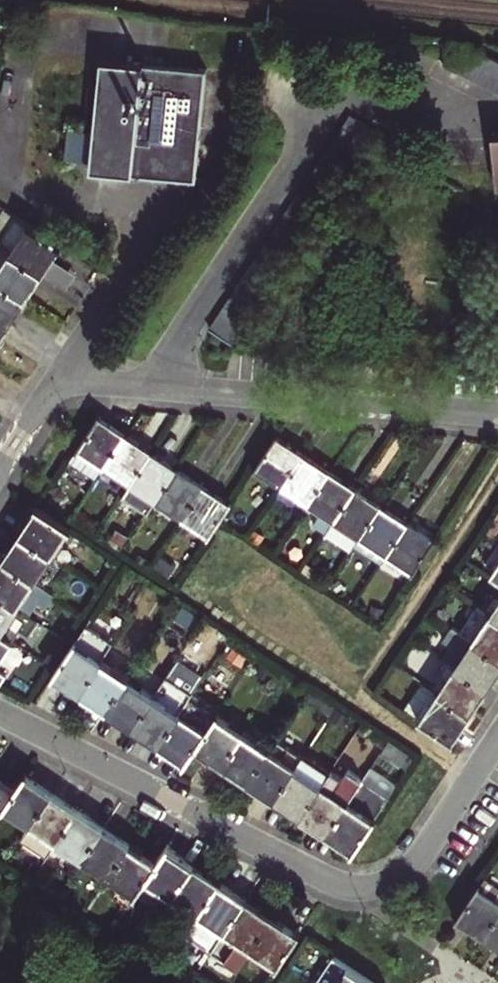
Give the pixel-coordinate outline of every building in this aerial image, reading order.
[(465,74),(476,52),(463,46),(452,68),(465,74)] [(478,81),(489,58),(476,52),(465,74),(478,81)] [(102,57),(92,167),(198,177),(208,67),(102,57)] [(497,71),(497,63),(489,58),(478,81),(490,87),(497,71)] [(490,87),(497,91),(497,71),(490,87)] [(349,116),(341,127),(363,140),(371,129),(349,116)] [(363,140),(341,127),(334,138),(356,152),(363,140)] [(42,271),(59,245),(27,223),(10,250),(42,271)] [(42,271),(10,250),(0,243),(0,281),(24,297),(42,271)] [(45,275),(66,286),(74,271),(53,260),(45,275)] [(269,284),(247,271),(239,283),(261,296),(269,284)] [(24,297),(0,281),(0,319),(7,323),(24,297)] [(261,296),(239,283),(231,294),(253,308),(261,296)] [(253,308),(231,294),(224,306),(246,320),(253,308)] [(246,320),(224,306),(216,318),(238,331),(246,320)] [(238,331),(216,318),(209,329),(231,343),(238,331)] [(105,464),(125,434),(98,416),(70,459),(96,477),(105,464)] [(131,481),(151,451),(125,434),(105,464),(131,481)] [(282,484),(303,453),(273,434),(253,465),(282,484)] [(158,499),(178,469),(151,451),(131,481),(123,494),(149,512),(158,499)] [(309,501),(329,469),(303,453),(282,484),(309,501)] [(184,516),(204,486),(178,469),(158,499),(184,516)] [(327,527),(354,487),(329,469),(309,501),(322,510),(316,519),(327,527)] [(220,520),(231,504),(204,486),(184,516),(211,534),(220,520)] [(354,545),(381,504),(354,487),(327,527),(354,545)] [(388,553),(408,522),(381,504),(354,545),(380,562),(388,553)] [(53,553),(70,527),(39,506),(22,532),(53,553)] [(415,571),(435,539),(408,522),(388,553),(415,571)] [(36,579),(53,553),(22,532),(4,558),(36,579)] [(36,579),(4,558),(0,564),(0,593),(18,605),(36,579)] [(18,605),(0,593),(0,631),(1,631),(18,605)] [(490,595),(481,609),(497,621),(497,600),(490,595)] [(481,609),(478,608),(470,619),(481,626),(471,640),(497,658),(497,621),(481,609)] [(497,668),(497,658),(471,640),(454,666),(485,687),(497,668)] [(54,672),(81,690),(101,660),(74,642),(54,672)] [(81,690),(108,708),(128,678),(101,660),(81,690)] [(469,713),(485,687),(454,666),(437,692),(469,713)] [(108,708),(133,725),(154,694),(128,678),(108,708)] [(133,725),(159,742),(188,699),(189,696),(164,679),(154,694),(133,725)] [(452,739),(469,713),(437,692),(420,718),(452,739)] [(185,759),(195,744),(215,716),(188,699),(159,742),(185,759)] [(195,744),(223,762),(244,730),(217,713),(215,716),(195,744)] [(390,738),(363,720),(357,730),(384,748),(390,738)] [(223,762),(249,780),(270,748),(244,730),(223,762)] [(249,780),(277,798),(304,755),(278,738),(270,748),(249,780)] [(277,798),(301,814),(322,782),(330,770),(306,754),(304,755),(277,798)] [(6,807),(32,825),(53,793),(27,776),(16,791),(6,807)] [(301,814),(328,832),(357,788),(343,778),(334,791),(322,782),(301,814)] [(328,832),(354,849),(389,797),(363,779),(357,788),(328,832)] [(6,807),(16,791),(0,780),(0,815),(6,807)] [(44,833),(58,842),(79,811),(53,793),(32,825),(26,833),(39,841),(44,833)] [(58,842),(85,860),(106,828),(79,811),(58,842)] [(85,860),(111,878),(132,846),(106,828),(85,860)] [(127,904),(146,877),(156,864),(132,846),(111,878),(120,884),(113,895),(127,904)] [(146,877),(174,897),(195,865),(167,847),(156,864),(146,877)] [(187,906),(200,914),(222,883),(195,865),(174,897),(165,911),(177,919),(187,906)] [(480,934),(497,907),(497,891),(479,878),(453,916),(480,934)] [(200,914),(227,932),(248,901),(222,883),(200,914)] [(237,969),(251,948),(272,916),(248,901),(227,932),(214,953),(237,969)] [(497,945),(497,907),(480,934),(497,945)] [(251,948),(277,965),(298,933),(272,916),(251,948)] [(348,965),(335,982),(374,982),(348,965)]
